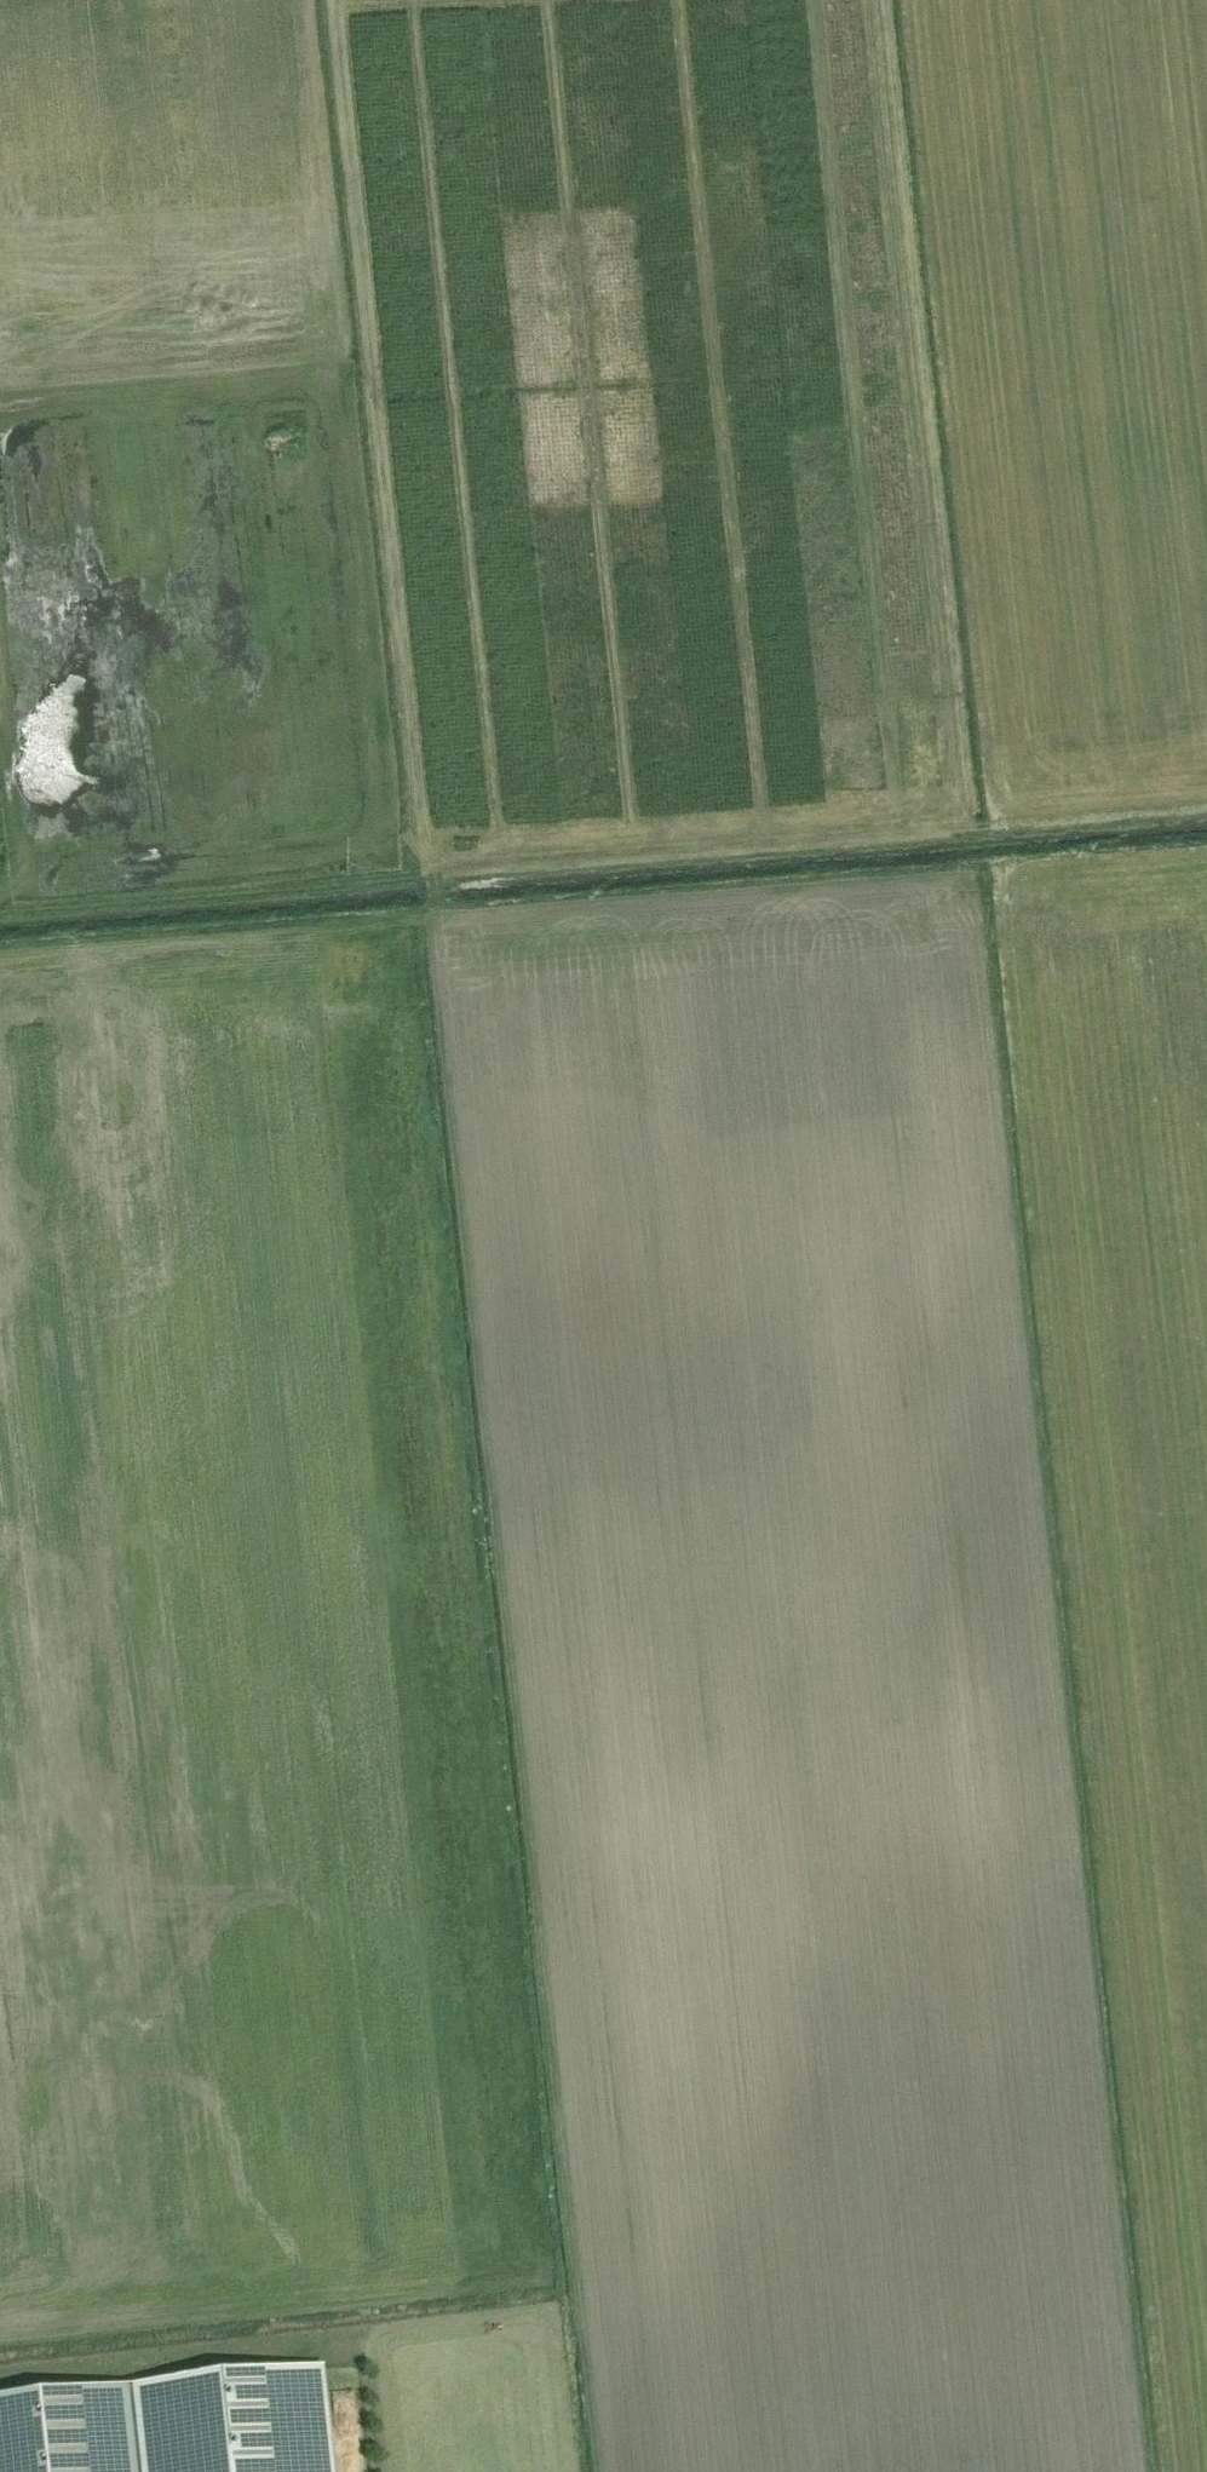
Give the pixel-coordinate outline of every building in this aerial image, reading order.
[(323,2370),(0,2403),(0,2471),(333,2471),(323,2370)]
